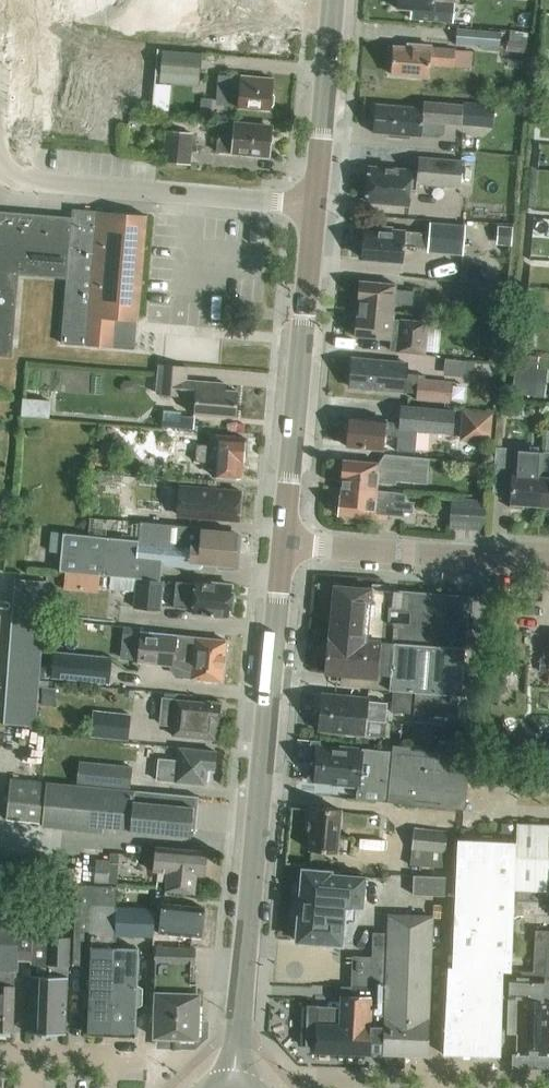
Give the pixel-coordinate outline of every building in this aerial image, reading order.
[(396,9),(411,10),(410,21),(453,24),(455,0),(397,0),(396,9)] [(455,44),(482,45),(482,32),(456,31),(455,44)] [(524,53),(525,44),(507,41),(506,50),(524,53)] [(430,65),(453,67),(455,50),(431,48),(431,47),(407,45),(407,48),(393,47),(391,75),(429,78),(430,65)] [(65,96),(109,99),(111,66),(122,67),(123,52),(95,50),(94,65),(67,63),(65,96)] [(158,51),(156,78),(159,78),(159,84),(199,87),(201,54),(158,51)] [(238,105),(237,107),(271,110),(271,107),(273,105),(274,97),(272,95),(273,79),(240,76),(240,79),(222,77),(220,103),(238,105)] [(116,147),(117,132),(107,131),(109,99),(65,96),(63,128),(89,130),(88,145),(116,147)] [(422,122),(461,126),(463,105),(423,102),(423,109),(375,105),(372,133),(390,135),(390,137),(409,139),(409,136),(421,137),(422,122)] [(251,153),(269,155),(271,128),(253,127),(253,124),(234,123),(219,122),(216,152),(231,153),(231,154),(248,155),(251,153)] [(193,135),(166,132),(164,162),(190,164),(193,135)] [(416,184),(460,188),(462,162),(418,158),(417,173),(411,172),(369,168),(366,202),(408,206),(410,190),(416,191),(416,184)] [(146,216),(72,210),(72,218),(71,227),(69,252),(67,279),(66,279),(61,344),(135,350),(146,216)] [(11,358),(18,275),(66,279),(67,279),(69,252),(71,227),(72,218),(0,212),(0,357),(11,358)] [(361,259),(402,262),(404,247),(429,248),(428,252),(463,255),(465,228),(430,225),(430,233),(391,230),(392,228),(379,227),(378,234),(363,233),(361,259)] [(497,226),(496,246),(511,246),(512,227),(497,226)] [(356,309),(393,313),(393,304),(411,306),(412,292),(395,290),(395,284),(359,281),(356,309)] [(393,313),(356,309),(354,337),(390,340),(389,352),(423,355),(426,323),(392,320),(393,313)] [(488,363),(503,364),(504,351),(489,350),(488,363)] [(443,372),(476,372),(476,358),(444,357),(443,372)] [(415,399),(450,403),(452,383),(424,380),(424,376),(405,374),(406,364),(352,359),(349,387),(404,392),(416,393),(415,399)] [(194,414),(235,417),(237,391),(225,390),(225,384),(187,381),(188,368),(159,365),(157,394),(195,397),(194,414)] [(512,393),(535,396),(538,370),(515,367),(512,393)] [(21,399),(20,416),(49,418),(50,401),(21,399)] [(399,423),(386,423),(386,421),(348,418),(346,447),(383,450),(384,436),(397,437),(396,452),(415,453),(416,431),(453,434),(455,412),(401,407),(399,423)] [(461,440),(488,442),(490,415),(463,413),(461,440)] [(161,427),(192,430),(193,419),(180,418),(180,415),(162,414),(161,427)] [(242,463),(245,438),(215,436),(214,446),(196,445),(197,433),(174,431),(172,451),(196,453),(195,462),(213,464),(212,476),(239,478),(241,463),(242,463)] [(495,448),(493,479),(512,481),(510,504),(510,509),(524,510),(525,505),(541,506),(544,452),(531,451),(515,450),(515,449),(495,448)] [(541,506),(548,507),(548,453),(544,452),(541,506)] [(343,460),(340,488),(376,491),(377,483),(395,484),(395,482),(426,485),(429,460),(385,456),(379,463),(343,460)] [(241,490),(178,485),(175,517),(239,523),(241,490)] [(376,491),(340,488),(337,516),(374,519),(374,513),(403,516),(404,495),(376,492),(376,491)] [(449,531),(484,532),(486,501),(450,499),(449,531)] [(136,578),(159,580),(161,565),(198,569),(200,567),(201,562),(214,563),(214,567),(238,566),(237,555),(234,554),(235,549),(239,550),(238,536),(236,536),(236,535),(140,526),(138,541),(63,534),(59,571),(136,578)] [(163,581),(159,580),(136,578),(135,587),(132,609),(159,611),(163,581)] [(47,582),(14,580),(11,616),(3,725),(36,727),(47,582)] [(176,582),(173,608),(193,610),(192,616),(204,617),(205,615),(229,617),(232,585),(206,583),(203,582),(203,583),(196,582),(195,584),(176,582)] [(333,586),(324,673),(376,677),(376,675),(390,676),(389,690),(393,691),(450,695),(461,696),(469,596),(333,586)] [(125,627),(122,658),(137,660),(137,662),(169,665),(170,666),(170,668),(173,668),(175,670),(183,671),(183,678),(222,682),(226,641),(142,632),(142,629),(125,627)] [(54,653),(52,677),(92,681),(95,657),(54,653)] [(393,691),(391,712),(448,717),(450,695),(393,691)] [(319,727),(319,731),(364,736),(366,721),(385,723),(387,703),(367,701),(368,698),(322,694),(320,716),(318,718),(318,725),(319,727)] [(162,699),(160,718),(159,726),(172,727),(171,735),(216,740),(217,724),(218,724),(220,705),(162,699)] [(90,737),(128,740),(130,715),(92,712),(90,737)] [(392,752),(362,749),(339,747),(339,749),(318,747),(318,748),(315,748),(314,760),(317,760),(315,781),(336,783),(336,786),(357,788),(357,789),(376,791),(376,790),(378,790),(379,783),(390,784),(388,803),(465,810),(470,757),(410,750),(410,747),(393,746),(392,752)] [(160,761),(158,780),(175,782),(175,783),(206,786),(207,770),(214,771),(215,752),(179,748),(177,762),(160,761)] [(76,786),(129,791),(132,767),(78,762),(76,786)] [(129,791),(76,786),(11,779),(7,819),(42,822),(42,826),(102,832),(103,828),(190,837),(194,798),(129,791)] [(337,851),(350,853),(351,839),(338,838),(341,810),(310,808),(308,821),(307,830),(311,831),(309,850),(337,852),(337,851)] [(513,909),(538,910),(539,891),(548,891),(548,825),(517,824),(516,843),(515,843),(513,909)] [(414,829),(410,866),(456,871),(457,840),(446,840),(447,832),(414,829)] [(513,909),(515,843),(457,840),(456,871),(452,968),(448,967),(445,1007),(443,1054),(500,1056),(501,999),(509,1000),(510,972),(510,971),(513,909)] [(196,876),(203,876),(205,851),(149,846),(148,857),(155,857),(154,872),(167,873),(165,891),(194,894),(196,876)] [(80,883),(107,885),(109,860),(82,858),(80,883)] [(36,891),(72,893),(73,870),(37,868),(36,891)] [(365,877),(330,874),(330,873),(304,871),(297,941),(341,945),(343,927),(347,927),(348,919),(358,920),(359,908),(362,908),(365,877)] [(452,897),(454,879),(413,878),(412,896),(452,897)] [(76,894),(75,907),(73,964),(90,965),(90,989),(85,991),(84,991),(83,1007),(84,1007),(89,1010),(88,1035),(111,1036),(115,948),(113,948),(113,935),(115,935),(116,908),(116,887),(108,887),(108,885),(74,883),(74,894),(76,894)] [(154,936),(155,910),(146,909),(147,898),(130,897),(130,888),(116,887),(116,908),(115,935),(154,936)] [(159,934),(201,939),(203,908),(167,904),(166,917),(161,916),(159,934)] [(426,1057),(431,917),(388,915),(388,933),(373,932),(371,958),(352,956),(351,997),(340,997),(340,1008),(308,1007),(306,1048),(316,1048),(316,1052),(426,1057)] [(19,946),(18,961),(29,961),(29,976),(28,982),(26,1032),(43,1032),(42,1040),(59,1034),(64,1034),(67,967),(69,967),(70,939),(54,938),(55,922),(31,921),(0,919),(0,945),(19,946)] [(508,1033),(518,1033),(517,1053),(517,1055),(511,1055),(511,1068),(548,1069),(548,1056),(548,1034),(548,931),(534,930),(532,972),(510,971),(510,972),(509,1000),(508,1033)] [(12,1032),(14,972),(18,972),(18,961),(19,946),(0,945),(0,1032),(12,1032)] [(141,1005),(142,989),(141,989),(136,986),(138,949),(115,948),(111,1036),(135,1037),(136,1007),(140,1005),(141,1005)] [(156,948),(154,993),(155,993),(154,1038),(190,1039),(197,1032),(198,1021),(199,995),(194,995),(196,950),(156,948)]
